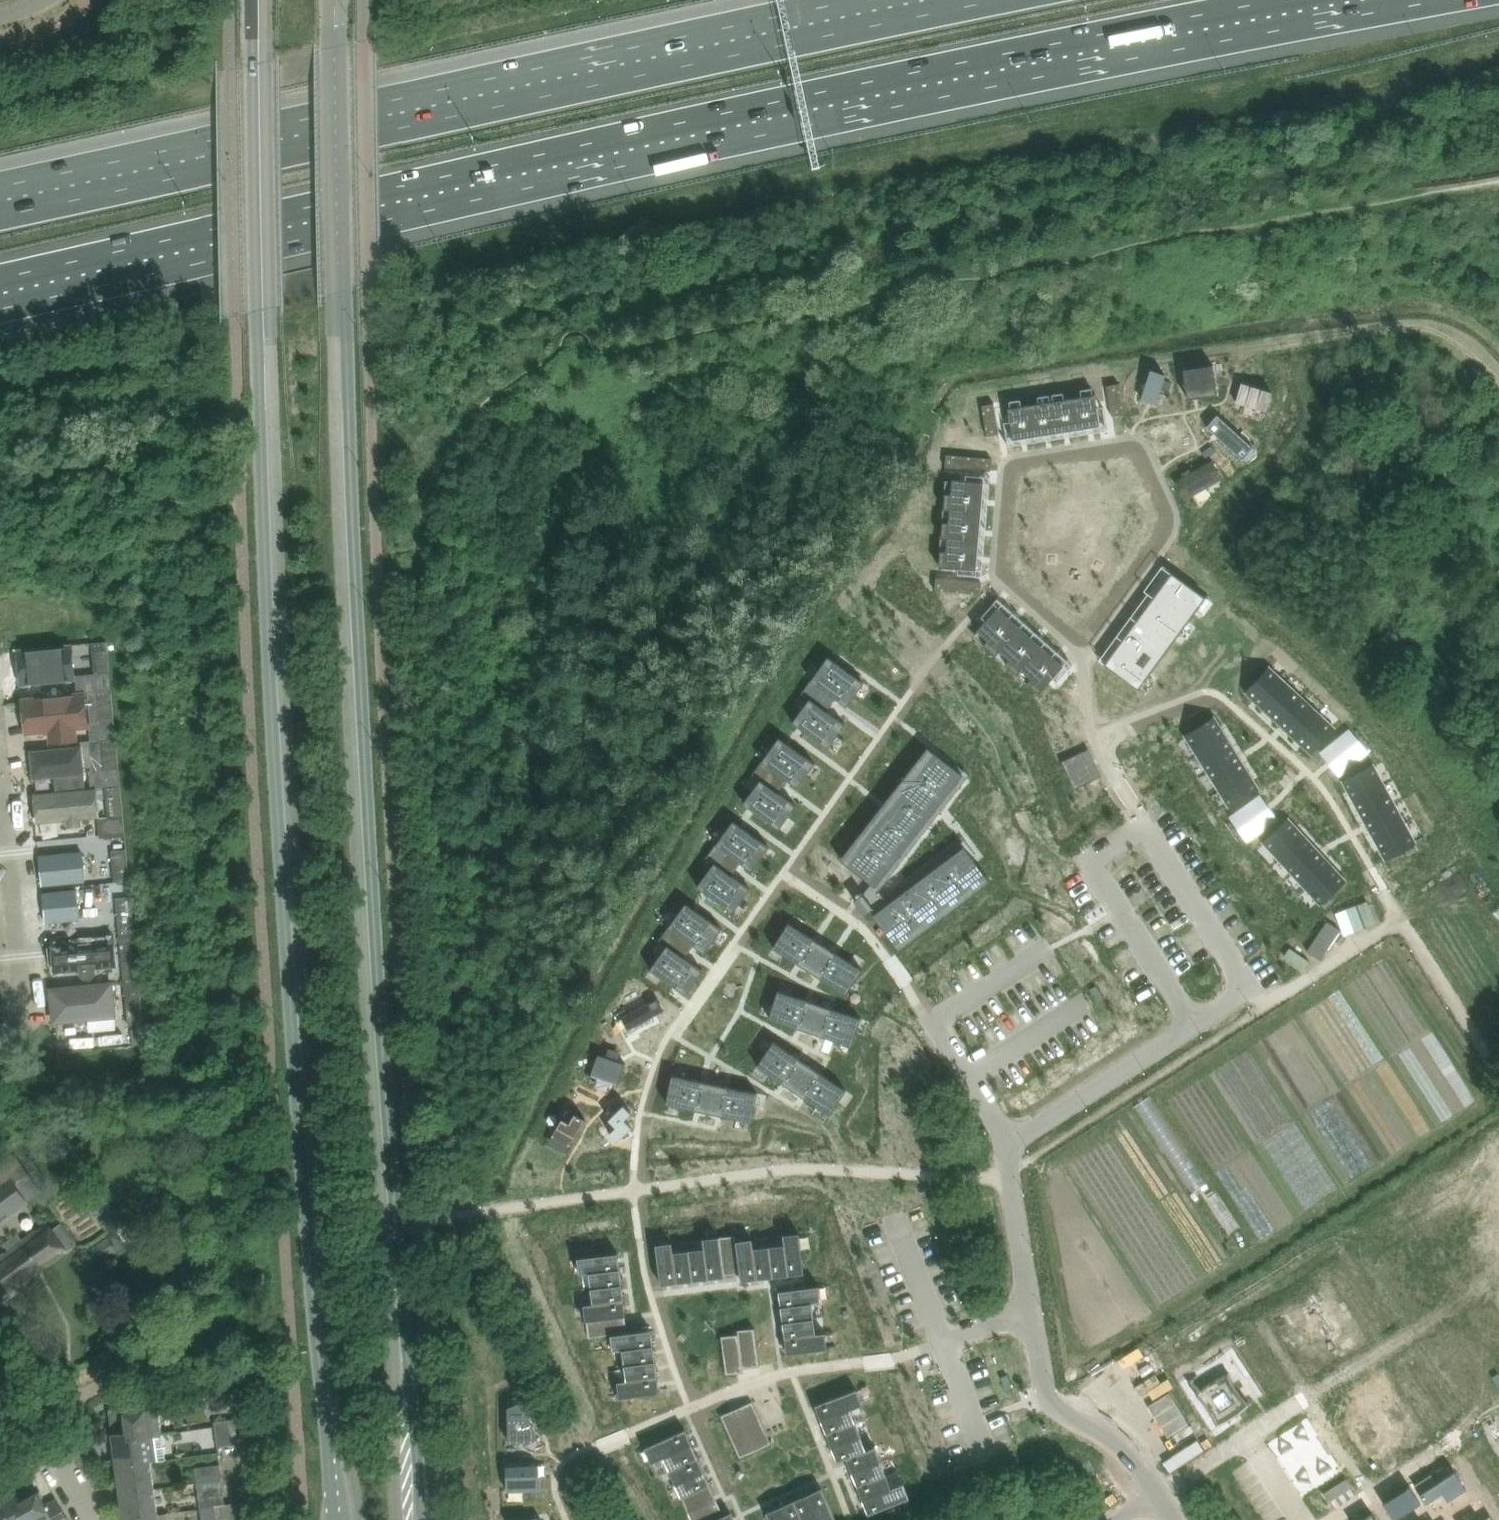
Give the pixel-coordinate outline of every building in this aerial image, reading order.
[(1214,365),(1184,369),(1188,398),(1218,394),(1214,365)] [(1151,370),(1142,399),(1156,403),(1165,374),(1151,370)] [(1242,382),(1236,402),(1267,411),(1272,391),(1242,382)] [(1120,383),(1107,385),(1112,415),(1124,413),(1120,383)] [(1011,407),(1009,408),(1014,439),(1100,425),(1095,394),(1011,407)] [(995,403),(982,405),(987,435),(999,433),(995,404),(995,403)] [(1217,415),(1207,427),(1225,443),(1244,459),(1254,448),(1217,415)] [(947,454),(946,467),(953,467),(954,455),(947,454)] [(954,455),(953,467),(961,468),(962,456),(954,455)] [(962,456),(961,468),(968,469),(969,456),(962,456)] [(969,456),(968,469),(976,469),(977,457),(969,456)] [(977,457),(976,469),(984,470),(985,458),(977,457)] [(985,458),(984,470),(991,471),(992,458),(985,458)] [(1212,461),(1176,482),(1186,498),(1222,478),(1212,461)] [(941,550),(940,566),(977,569),(984,482),(953,479),(953,481),(952,493),(946,493),(944,509),(950,509),(950,510),(949,522),(943,522),(942,537),(948,538),(948,539),(947,551),(941,550)] [(1172,572),(1105,663),(1139,688),(1206,597),(1172,572)] [(936,577),(935,590),(943,590),(944,578),(936,577)] [(944,578),(943,590),(950,591),(951,579),(944,578)] [(951,579),(950,591),(958,592),(959,579),(951,579)] [(959,579),(958,592),(966,592),(967,580),(959,579)] [(967,580),(966,592),(973,593),(974,581),(967,580)] [(974,581),(973,593),(981,594),(982,581),(974,581)] [(999,606),(978,630),(979,632),(988,639),(984,644),(996,655),(1000,650),(1001,651),(1010,659),(1006,663),(1018,674),(1022,669),(1023,670),(1031,678),(1028,682),(1040,693),(1064,665),(999,606)] [(95,674),(76,675),(77,693),(88,692),(112,690),(107,642),(107,641),(92,643),(95,674)] [(27,656),(28,669),(64,667),(63,654),(27,656)] [(829,656),(820,668),(856,694),(864,682),(829,656)] [(1270,666),(1245,692),(1262,707),(1286,681),(1270,666)] [(820,668),(811,680),(837,698),(847,706),(856,694),(820,668)] [(811,680),(802,694),(809,699),(810,699),(827,711),(837,698),(811,680)] [(1286,681),(1262,707),(1278,723),(1302,697),(1286,681)] [(112,690),(88,692),(93,740),(116,738),(112,690)] [(26,699),(29,737),(88,732),(85,694),(26,699)] [(1302,697),(1278,723),(1294,738),(1319,712),(1302,697)] [(809,699),(802,710),(837,736),(846,724),(827,711),(810,699),(809,699)] [(802,710),(793,722),(829,748),(837,736),(802,710)] [(1319,712),(1294,738),(1311,754),(1335,727),(1319,712)] [(1215,716),(1184,735),(1195,753),(1226,734),(1215,716)] [(1350,728),(1325,748),(1344,772),(1369,752),(1350,728)] [(1226,734),(1195,753),(1207,771),(1237,752),(1226,734)] [(780,737),(771,749),(807,775),(815,763),(780,737)] [(93,740),(88,740),(92,771),(90,772),(91,788),(106,787),(121,785),(116,738),(93,740)] [(928,747),(841,859),(845,862),(880,889),(967,777),(932,750),(928,747)] [(82,748),(30,754),(33,783),(85,778),(82,748)] [(771,749),(762,761),(787,779),(798,786),(807,775),(771,749)] [(1084,751),(1062,761),(1067,772),(1089,762),(1084,751)] [(1237,752),(1207,771),(1218,789),(1248,770),(1237,752)] [(762,761),(752,774),(760,780),(778,792),(787,779),(762,761)] [(1374,764),(1342,781),(1353,800),(1385,783),(1374,764)] [(1092,767),(1070,778),(1075,789),(1097,778),(1092,767)] [(1248,770),(1218,789),(1229,807),(1260,788),(1248,770)] [(760,780),(752,791),(788,817),(797,805),(778,792),(760,780)] [(1385,783),(1353,800),(1364,820),(1395,803),(1385,783)] [(109,818),(99,819),(100,838),(110,837),(126,835),(126,833),(124,816),(121,785),(106,787),(109,818)] [(96,791),(33,797),(36,825),(99,819),(96,791)] [(752,791),(744,803),(779,828),(788,817),(752,791)] [(1256,798),(1230,816),(1247,841),(1273,822),(1256,798)] [(1395,803),(1364,820),(1375,840),(1406,823),(1395,803)] [(1289,818),(1262,842),(1277,858),(1303,833),(1289,818)] [(733,820),(725,832),(761,858),(769,846),(733,820)] [(1406,823),(1375,840),(1385,860),(1417,843),(1406,823)] [(725,832),(716,844),(741,862),(752,870),(761,858),(725,832)] [(1303,833),(1277,858),(1291,873),(1318,849),(1303,833)] [(126,835),(110,837),(115,882),(130,881),(126,835)] [(887,898),(870,910),(897,946),(900,950),(991,881),(988,877),(961,842),(887,898)] [(108,843),(36,850),(38,873),(110,866),(108,843)] [(716,844),(706,858),(714,863),(732,875),(741,862),(716,844)] [(1318,849),(1291,873),(1306,889),(1332,864),(1318,849)] [(714,863),(706,874),(742,900),(751,888),(732,875),(714,863)] [(1332,864),(1306,889),(1320,904),(1347,880),(1332,864)] [(706,874),(698,886),(733,912),(742,900),(706,874)] [(104,889),(46,894),(49,929),(107,924),(104,889)] [(132,897),(117,898),(119,923),(120,931),(135,929),(132,897)] [(1368,901),(1347,908),(1355,931),(1376,923),(1368,901)] [(686,903),(678,914),(714,940),(722,929),(686,903)] [(678,914),(669,926),(694,944),(705,952),(714,940),(678,914)] [(1327,920),(1307,950),(1321,960),(1341,929),(1327,920)] [(789,922),(781,935),(818,958),(826,946),(789,922)] [(669,926),(659,940),(667,946),(667,945),(685,958),(685,957),(694,944),(669,926)] [(135,929),(120,931),(123,962),(138,960),(135,929)] [(781,935),(773,947),(810,970),(818,958),(781,935)] [(113,937),(51,944),(55,980),(117,973),(113,937)] [(667,946),(659,956),(695,982),(703,971),(685,957),(685,958),(667,945),(667,946)] [(826,946),(818,958),(855,981),(863,969),(826,946)] [(1290,947),(1284,955),(1305,969),(1310,961),(1290,947)] [(659,956),(651,968),(686,994),(695,982),(659,956)] [(818,958),(810,970),(847,994),(855,981),(818,958)] [(139,976),(124,977),(129,1025),(132,1025),(134,1046),(146,1045),(144,1023),(140,977),(139,976)] [(55,992),(59,1026),(121,1019),(117,985),(55,992)] [(1097,985),(1090,989),(1098,1001),(1104,997),(1097,985)] [(779,990),(774,1004),(815,1018),(820,1004),(779,990)] [(658,999),(624,1017),(630,1027),(664,1009),(658,999)] [(774,1004),(769,1017),(811,1031),(815,1018),(774,1004)] [(820,1004),(815,1018),(857,1032),(861,1018),(820,1004)] [(815,1018),(811,1031),(852,1045),(857,1032),(815,1018)] [(774,1041),(766,1053),(802,1077),(810,1065),(774,1041)] [(599,1053),(592,1071),(620,1081),(626,1063),(616,1060),(618,1054),(608,1050),(606,1056),(599,1053)] [(766,1053),(758,1065),(794,1090),(802,1077),(766,1053)] [(810,1065),(802,1077),(838,1102),(846,1090),(810,1065)] [(673,1075),(670,1089),(712,1098),(715,1084),(673,1075)] [(802,1077),(794,1090),(830,1114),(838,1102),(802,1077)] [(715,1084),(712,1098),(755,1107),(758,1093),(715,1084)] [(670,1089),(667,1103),(709,1112),(712,1098),(670,1089)] [(712,1098),(709,1112),(752,1121),(755,1107),(712,1098)] [(624,1105),(610,1119),(617,1126),(610,1133),(618,1141),(632,1126),(625,1119),(632,1112),(624,1105)] [(567,1108),(552,1136),(570,1146),(585,1118),(567,1108)] [(40,1189),(18,1157),(0,1169),(0,1217),(40,1189)] [(0,1259),(0,1304),(10,1297),(8,1294),(77,1245),(61,1223),(54,1228),(50,1223),(24,1241),(18,1233),(13,1236),(5,1242),(11,1250),(0,1259)] [(799,1232),(783,1234),(785,1244),(788,1275),(805,1273),(799,1232)] [(121,1249),(112,1234),(89,1248),(98,1263),(121,1249)] [(736,1235),(719,1237),(724,1275),(741,1273),(737,1240),(736,1235)] [(719,1236),(703,1238),(704,1247),(708,1278),(724,1276),(724,1275),(719,1237),(719,1236)] [(752,1238),(737,1240),(741,1273),(742,1281),(758,1279),(754,1248),(752,1238)] [(672,1242),(656,1244),(662,1284),(677,1282),(674,1252),(672,1242)] [(785,1244),(769,1246),(773,1277),(788,1275),(785,1244)] [(769,1246),(754,1248),(758,1279),(773,1277),(769,1246)] [(704,1247),(689,1249),(693,1280),(708,1278),(704,1247)] [(689,1249),(674,1252),(677,1282),(693,1280),(689,1249)] [(618,1252),(578,1258),(580,1274),(589,1272),(620,1268),(618,1252)] [(620,1268),(589,1272),(591,1288),(622,1284),(620,1268)] [(622,1284),(591,1288),(593,1303),(624,1299),(622,1284)] [(819,1285),(779,1290),(781,1306),(812,1302),(822,1301),(819,1285)] [(593,1303),(584,1304),(586,1320),(587,1320),(625,1315),(626,1315),(624,1299),(593,1303)] [(812,1302),(781,1306),(783,1322),(814,1318),(812,1302)] [(625,1315),(587,1320),(589,1337),(612,1334),(628,1332),(625,1315)] [(814,1318),(783,1322),(785,1337),(816,1333),(814,1318)] [(755,1327),(738,1330),(738,1334),(743,1368),(760,1366),(755,1327)] [(628,1332),(612,1334),(614,1350),(623,1349),(654,1345),(652,1329),(628,1332)] [(816,1333),(785,1337),(787,1353),(828,1348),(826,1332),(816,1333)] [(738,1334),(722,1336),(727,1374),(744,1372),(743,1368),(738,1334)] [(654,1345),(623,1349),(625,1364),(656,1360),(654,1345)] [(656,1360),(625,1364),(627,1380),(658,1376),(656,1360)] [(1206,1384),(1196,1393),(1204,1403),(1211,1414),(1217,1426),(1229,1420),(1240,1413),(1250,1404),(1242,1394),(1235,1384),(1229,1372),(1217,1378),(1206,1384)] [(1008,1374),(1001,1377),(1006,1390),(1013,1387),(1008,1374)] [(627,1380),(618,1381),(620,1397),(660,1392),(658,1376),(627,1380)] [(857,1389),(816,1405),(822,1420),(851,1408),(863,1404),(857,1389)] [(111,1410),(114,1432),(128,1430),(129,1438),(148,1435),(148,1436),(163,1434),(160,1408),(172,1406),(170,1396),(140,1400),(141,1409),(126,1411),(125,1405),(121,1406),(111,1410)] [(522,1401),(509,1407),(510,1442),(517,1442),(523,1439),(525,1444),(539,1437),(522,1401)] [(753,1401),(737,1408),(756,1450),(771,1443),(753,1401)] [(737,1408),(721,1415),(740,1457),(756,1450),(737,1408)] [(851,1408),(822,1420),(827,1433),(856,1422),(851,1408)] [(244,1418),(230,1420),(233,1444),(248,1442),(244,1418)] [(230,1420),(215,1422),(219,1446),(233,1444),(230,1420)] [(856,1422),(827,1433),(832,1447),(861,1436),(856,1422)] [(686,1429),(645,1447),(652,1462),(664,1456),(692,1444),(686,1429)] [(112,1433),(116,1459),(131,1457),(132,1464),(151,1462),(167,1460),(163,1434),(148,1436),(148,1435),(129,1438),(128,1430),(114,1432),(112,1433)] [(861,1436),(832,1447),(838,1461),(847,1458),(866,1450),(861,1436)] [(692,1444),(664,1456),(670,1471),(699,1458),(692,1444)] [(866,1450),(847,1458),(852,1471),(881,1460),(876,1446),(866,1450)] [(116,1459),(120,1485),(135,1483),(136,1490),(155,1488),(151,1462),(132,1464),(131,1457),(116,1459)] [(699,1458),(670,1471),(677,1485),(705,1472),(699,1458)] [(881,1460),(852,1471),(857,1485),(886,1474),(881,1460)] [(221,1464),(196,1467),(198,1482),(223,1479),(221,1464)] [(539,1465),(507,1466),(508,1490),(540,1489),(539,1465)] [(1432,1474),(1414,1485),(1426,1502),(1443,1492),(1448,1500),(1466,1488),(1455,1471),(1437,1482),(1432,1474)] [(705,1472),(677,1485),(683,1499),(711,1487),(705,1472)] [(886,1474),(857,1485),(863,1499),(892,1487),(886,1474)] [(1347,1478),(1324,1493),(1329,1502),(1352,1487),(1347,1478)] [(216,1505),(226,1503),(223,1479),(198,1482),(201,1507),(216,1505)] [(120,1485),(123,1511),(138,1509),(139,1516),(158,1514),(155,1488),(136,1490),(135,1483),(120,1485)] [(892,1487),(863,1499),(869,1514),(910,1498),(904,1483),(892,1487)] [(1410,1486),(1383,1503),(1394,1519),(1421,1503),(1410,1486)] [(711,1487),(683,1499),(689,1514),(718,1501),(711,1487)] [(807,1494),(819,1519),(837,1519),(822,1487),(807,1494)] [(0,1496),(0,1514),(0,1515),(0,1519),(25,1519),(17,1505),(23,1502),(22,1500),(15,1488),(0,1496)] [(22,1500),(23,1502),(17,1505),(25,1519),(69,1519),(57,1498),(46,1504),(39,1491),(22,1500)] [(794,1500),(803,1519),(819,1519),(807,1494),(794,1500)] [(1453,1516),(1455,1519),(1483,1519),(1490,1516),(1479,1499),(1453,1516)] [(781,1506),(787,1519),(803,1519),(794,1500),(781,1506)] [(689,1514),(692,1519),(713,1519),(724,1515),(718,1501),(689,1514)] [(228,1504),(230,1519),(243,1519),(240,1502),(228,1504)] [(218,1519),(230,1519),(228,1504),(226,1504),(226,1503),(216,1505),(218,1519)] [(216,1505),(201,1507),(202,1519),(218,1519),(216,1505)] [(766,1512),(770,1519),(787,1519),(781,1506),(766,1512)] [(123,1511),(124,1519),(168,1519),(167,1513),(158,1514),(139,1516),(138,1509),(123,1511)] [(713,1519),(735,1519),(731,1512),(724,1515),(713,1519)]
